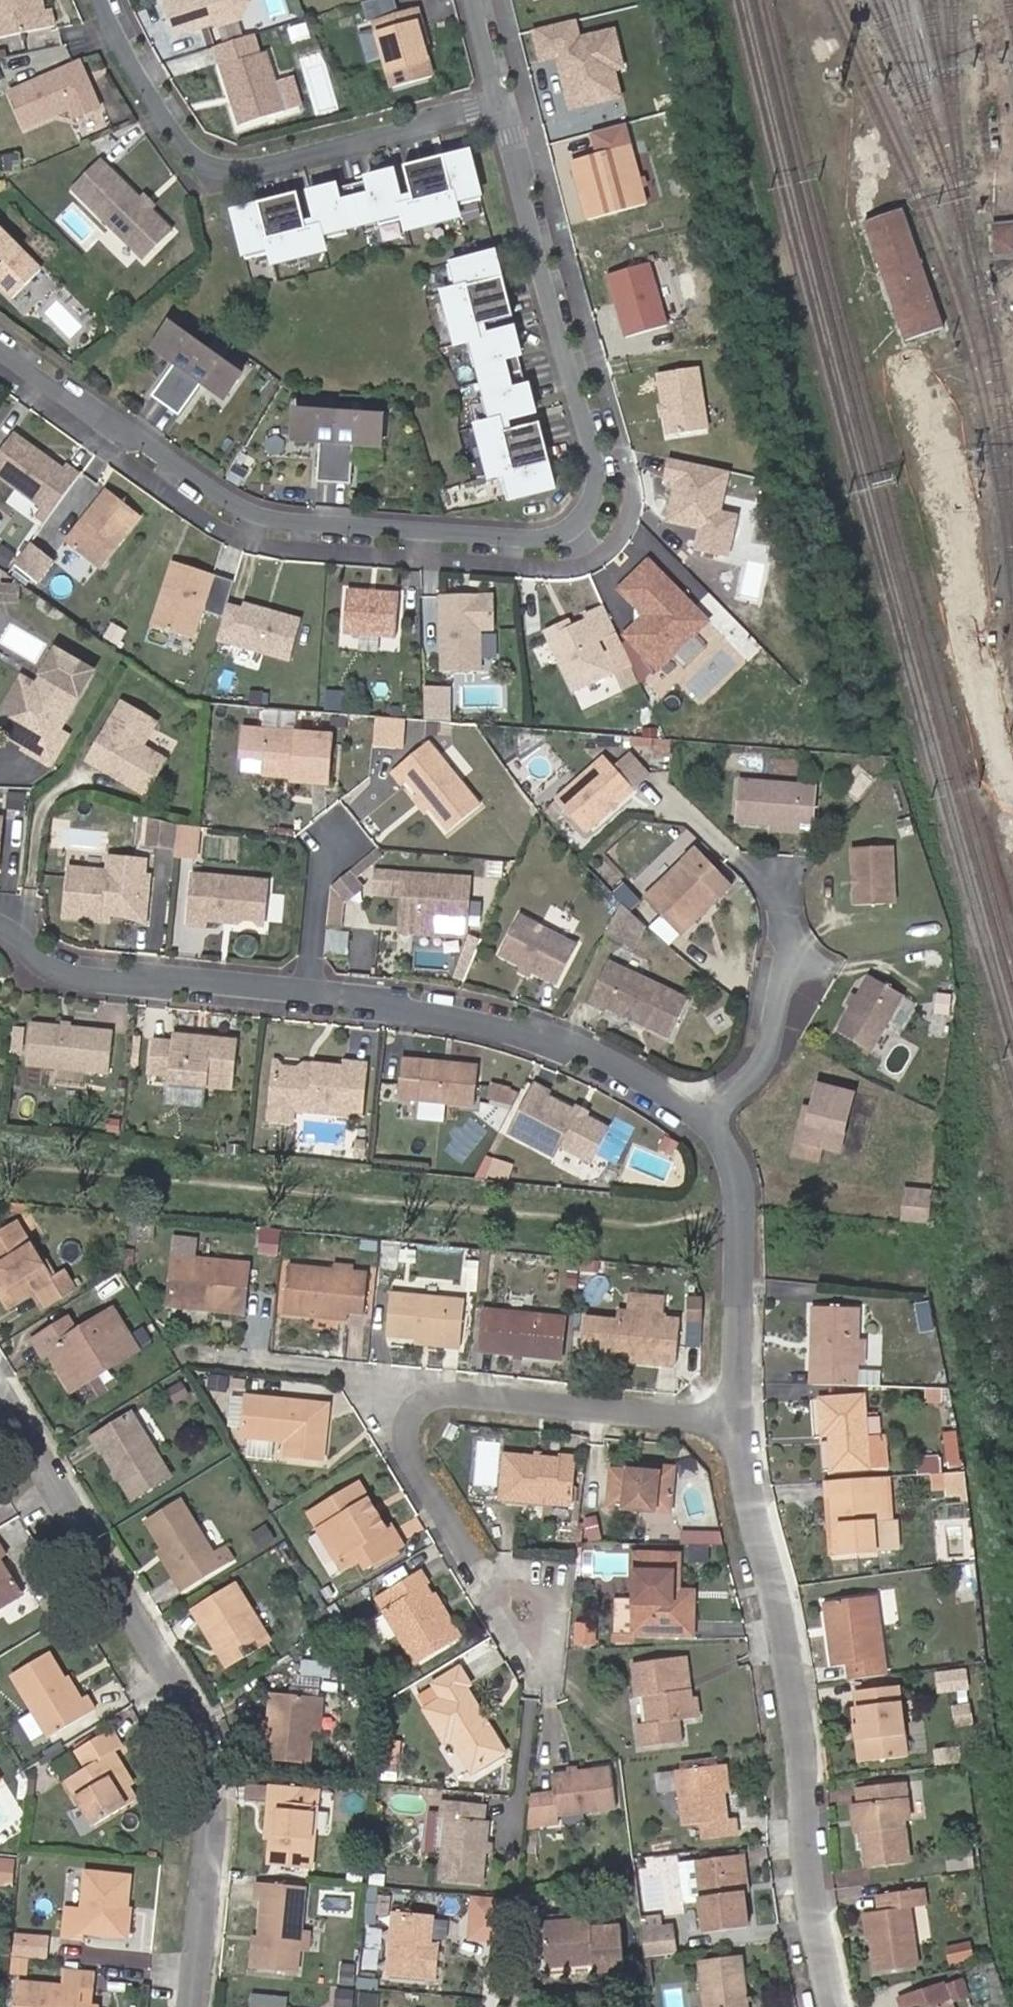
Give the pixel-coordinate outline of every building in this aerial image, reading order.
[(52,27),(48,10),(41,11),(39,0),(0,0),(0,38),(52,27)] [(173,31),(213,21),(214,24),(239,17),(248,1),(248,0),(164,0),(173,31)] [(372,20),(395,13),(391,0),(367,0),(366,0),(372,20)] [(424,37),(416,7),(395,13),(372,20),(389,86),(429,76),(422,46),(420,38),(424,37)] [(577,23),(533,33),(541,65),(558,61),(570,112),(622,100),(606,33),(581,39),(577,23)] [(215,46),(240,124),(299,106),(291,78),(276,83),(266,51),(259,53),(253,34),(215,46)] [(69,108),(74,118),(99,107),(89,84),(85,83),(83,77),(85,73),(80,61),(0,95),(0,97),(15,132),(69,108)] [(625,126),(592,136),(597,156),(572,163),(588,222),(648,206),(625,126)] [(408,190),(396,193),(390,168),(364,174),(364,177),(333,185),(332,182),(307,189),(313,214),(301,217),(294,189),(254,200),(254,202),(230,208),(242,255),(267,248),(271,264),(326,250),(322,234),(397,215),(401,231),(457,217),(453,201),(478,195),(466,148),(441,154),(441,152),(401,162),(408,190)] [(638,153),(645,174),(658,169),(650,148),(638,153)] [(97,158),(69,187),(141,258),(169,229),(97,158)] [(905,211),(868,225),(908,340),(946,327),(905,211)] [(997,227),(1001,262),(1012,261),(1012,226),(997,227)] [(15,300),(43,272),(0,229),(0,285),(15,300)] [(502,468),(509,493),(555,481),(549,456),(551,455),(540,416),(513,424),(510,412),(535,405),(528,380),(525,380),(517,349),(519,348),(512,322),(487,329),(484,317),(512,310),(501,271),(499,271),(492,247),(446,259),(453,284),(437,288),(452,343),(467,339),(487,413),(472,417),(486,472),(502,468)] [(649,265),(607,277),(625,338),(667,325),(649,265)] [(172,324),(156,347),(178,363),(205,382),(228,398),(244,375),(172,324)] [(201,388),(205,382),(178,363),(173,369),(201,388)] [(697,366),(657,372),(667,435),(707,428),(697,366)] [(201,388),(173,369),(153,397),(181,417),(201,388)] [(385,416),(297,411),(296,438),(321,440),(355,442),(383,443),(385,416)] [(78,475),(65,465),(62,469),(12,435),(0,452),(0,477),(15,488),(5,503),(40,528),(78,475)] [(355,449),(355,442),(321,440),(321,447),(355,449)] [(355,449),(321,447),(319,482),(353,484),(355,449)] [(730,471),(669,459),(664,481),(677,484),(669,524),(703,530),(699,550),(730,556),(738,517),(722,513),(730,471)] [(143,514),(108,489),(69,544),(103,569),(143,514)] [(33,540),(17,562),(42,580),(58,558),(33,540)] [(710,624),(648,561),(619,590),(645,616),(625,636),(660,672),(710,624)] [(227,605),(234,580),(174,563),(155,628),(196,639),(204,611),(224,616),(227,605)] [(399,593),(347,590),(344,633),(396,636),(399,593)] [(494,628),(493,595),(442,596),(442,671),(481,671),(480,629),(494,628)] [(246,610),(227,605),(224,616),(217,639),(289,660),(301,619),(248,604),(246,610)] [(569,619),(545,630),(574,690),(614,671),(598,640),(616,632),(603,605),(585,613),(587,618),(572,626),(569,619)] [(344,633),(343,645),(396,649),(397,637),(344,633)] [(30,700),(19,694),(7,715),(11,731),(21,736),(26,734),(32,738),(25,749),(49,763),(54,761),(67,737),(58,733),(92,672),(56,652),(30,700)] [(19,694),(30,700),(37,687),(27,681),(19,694)] [(453,684),(427,684),(427,717),(453,717),(453,684)] [(158,722),(120,701),(85,763),(146,797),(164,765),(140,752),(144,745),(158,722)] [(265,708),(266,725),(299,724),(299,707),(265,708)] [(406,719),(379,716),(377,744),(404,746),(406,719)] [(417,719),(406,719),(404,746),(415,747),(417,719)] [(151,742),(174,754),(182,737),(159,726),(151,742)] [(335,736),(247,730),(245,759),(270,760),(269,776),(297,777),(297,782),(332,784),(335,736)] [(435,743),(403,769),(412,782),(423,795),(435,810),(453,834),(486,808),(435,743)] [(168,759),(144,745),(140,752),(164,765),(168,759)] [(608,756),(558,800),(588,835),(638,791),(608,756)] [(403,769),(398,773),(407,785),(412,782),(403,769)] [(740,774),(736,824),(817,830),(821,780),(740,774)] [(423,795),(418,798),(430,814),(435,810),(423,795)] [(175,828),(146,819),(143,846),(173,850),(175,828)] [(854,843),(853,902),(898,903),(899,844),(854,843)] [(698,849),(647,899),(684,936),(735,886),(698,849)] [(384,856),(380,851),(354,873),(358,878),(384,856)] [(104,872),(71,868),(65,919),(98,923),(99,917),(110,918),(125,920),(138,916),(143,876),(144,863),(105,859),(104,872)] [(354,873),(335,888),(348,903),(349,905),(368,890),(358,878),(354,873)] [(475,881),(412,876),(382,874),(380,894),(410,896),(408,924),(471,930),(475,881)] [(269,882),(193,875),(189,926),(206,927),(207,920),(226,922),(226,917),(265,921),(269,882)] [(138,916),(125,920),(146,925),(151,877),(143,876),(138,916)] [(335,888),(331,923),(346,924),(348,903),(335,888)] [(288,891),(271,890),(269,918),(286,920),(288,891)] [(632,910),(626,904),(610,935),(631,945),(643,921),(632,910)] [(581,947),(523,917),(503,957),(524,966),(537,974),(561,985),(581,947)] [(471,930),(408,924),(407,932),(470,937),(471,930)] [(612,961),(592,1004),(610,1013),(611,1010),(673,1039),(692,1000),(612,961)] [(537,974),(524,966),(521,971),(535,978),(537,974)] [(878,1051),(907,990),(866,971),(837,1032),(878,1051)] [(118,1035),(34,1027),(30,1069),(114,1077),(118,1035)] [(176,1044),(157,1042),(154,1079),(173,1081),(173,1087),(238,1093),(242,1042),(177,1036),(176,1044)] [(485,1068),(428,1062),(404,1059),(399,1100),(424,1103),(480,1109),(485,1068)] [(307,1072),(281,1069),(275,1122),(299,1125),(300,1113),(366,1119),(371,1067),(352,1065),(352,1070),(321,1067),(320,1079),(311,1078),(307,1072)] [(312,1066),(307,1072),(311,1078),(320,1079),(321,1067),(312,1066)] [(795,1154),(821,1161),(824,1148),(842,1153),(858,1089),(813,1078),(795,1154)] [(129,1082),(122,1081),(121,1092),(129,1093),(129,1082)] [(513,1090),(495,1085),(492,1099),(510,1103),(513,1090)] [(554,1093),(540,1086),(513,1137),(556,1159),(562,1148),(593,1165),(612,1129),(551,1098),(554,1093)] [(208,1092),(172,1090),(171,1103),(207,1106),(208,1092)] [(371,1143),(359,1142),(357,1157),(369,1158),(371,1143)] [(487,1152),(482,1168),(512,1176),(516,1160),(487,1152)] [(902,1218),(931,1220),(933,1193),(904,1191),(902,1218)] [(0,1279),(0,1292),(8,1305),(32,1291),(40,1305),(72,1286),(62,1270),(54,1275),(49,1279),(36,1257),(35,1257),(14,1223),(0,1231),(0,1276),(1,1278),(0,1279)] [(49,1279),(54,1275),(41,1254),(36,1257),(49,1279)] [(205,1303),(204,1311),(241,1314),(247,1265),(170,1256),(166,1298),(166,1299),(205,1303)] [(332,1265),(331,1271),(331,1278),(346,1280),(347,1273),(348,1267),(332,1265)] [(279,1313),(338,1320),(339,1311),(345,1311),(361,1313),(366,1275),(347,1273),(346,1280),(331,1278),(331,1271),(286,1266),(279,1313)] [(626,1287),(624,1306),(657,1309),(658,1289),(626,1287)] [(386,1332),(417,1335),(445,1338),(445,1344),(460,1346),(464,1299),(390,1292),(386,1332)] [(684,1341),(702,1343),(707,1294),(689,1293),(684,1341)] [(166,1306),(204,1311),(205,1303),(166,1299),(166,1306)] [(809,1380),(853,1382),(854,1356),(855,1339),(855,1338),(856,1304),(813,1301),(812,1332),(821,1333),(820,1342),(811,1341),(809,1380)] [(629,1349),(628,1357),(674,1361),(678,1314),(662,1313),(663,1310),(657,1309),(615,1305),(614,1315),(580,1311),(577,1352),(616,1356),(616,1347),(629,1349)] [(513,1350),(521,1351),(559,1354),(563,1316),(483,1308),(479,1347),(513,1350)] [(50,1351),(69,1382),(102,1363),(105,1369),(134,1351),(110,1311),(75,1333),(67,1319),(33,1340),(43,1355),(50,1351)] [(812,1332),(811,1341),(820,1342),(821,1333),(812,1332)] [(445,1338),(417,1335),(417,1341),(445,1344),(445,1338)] [(855,1339),(854,1356),(864,1356),(865,1339),(855,1339)] [(616,1356),(628,1357),(629,1349),(616,1347),(616,1356)] [(102,1363),(69,1382),(73,1388),(105,1369),(102,1363)] [(836,1436),(829,1437),(831,1464),(868,1463),(864,1390),(820,1392),(822,1430),(823,1430),(829,1429),(835,1429),(836,1436)] [(328,1407),(246,1399),(245,1398),(241,1438),(285,1444),(283,1458),(321,1462),(328,1407)] [(114,1472),(119,1479),(131,1499),(168,1477),(130,1414),(94,1437),(102,1451),(114,1472)] [(102,1451),(94,1437),(88,1440),(96,1454),(102,1451)] [(533,1454),(533,1455),(543,1456),(543,1455),(543,1449),(533,1448),(533,1454)] [(558,1457),(576,1459),(577,1452),(559,1451),(558,1457)] [(543,1456),(533,1455),(504,1452),(499,1496),(571,1503),(576,1459),(558,1457),(543,1456)] [(922,1471),(933,1471),(934,1492),(966,1490),(965,1470),(943,1471),(942,1452),(921,1453),(922,1471)] [(609,1503),(671,1508),(677,1463),(644,1459),(643,1468),(613,1465),(609,1503)] [(114,1482),(119,1479),(114,1472),(109,1474),(114,1482)] [(878,1547),(875,1473),(826,1475),(827,1493),(832,1492),(836,1549),(878,1547)] [(362,1507),(367,1504),(356,1486),(308,1515),(341,1571),(359,1560),(364,1570),(401,1547),(389,1527),(384,1530),(373,1513),(368,1516),(362,1507)] [(143,1520),(161,1548),(176,1573),(171,1577),(179,1592),(226,1563),(217,1549),(210,1552),(177,1499),(143,1520)] [(373,1513),(367,1504),(362,1507),(368,1516),(373,1513)] [(23,1595),(1,1561),(8,1556),(0,1545),(0,1610),(23,1595)] [(176,1573),(161,1548),(155,1551),(171,1577),(176,1573)] [(681,1594),(681,1587),(682,1552),(636,1550),(635,1601),(634,1631),(694,1631),(694,1615),(686,1615),(687,1595),(681,1594)] [(424,1584),(427,1582),(419,1570),(387,1590),(395,1603),(384,1610),(416,1663),(452,1642),(432,1611),(438,1607),(430,1593),(424,1584)] [(224,1608),(201,1623),(227,1668),(269,1643),(234,1584),(216,1595),(224,1608)] [(694,1587),(681,1587),(681,1594),(687,1595),(686,1615),(694,1615),(694,1587)] [(848,1673),(887,1669),(878,1588),(824,1593),(827,1620),(832,1620),(833,1629),(828,1629),(831,1658),(847,1656),(848,1673)] [(432,1592),(430,1593),(438,1607),(432,1611),(452,1642),(460,1637),(432,1592)] [(192,1610),(201,1623),(224,1608),(216,1595),(192,1610)] [(634,1631),(635,1601),(619,1601),(618,1630),(634,1631)] [(593,1625),(575,1625),(576,1642),(593,1641),(593,1625)] [(80,1704),(67,1682),(50,1655),(12,1678),(52,1740),(98,1711),(90,1698),(84,1702),(80,1704)] [(681,1690),(677,1655),(634,1661),(639,1698),(644,1697),(645,1697),(648,1722),(638,1723),(641,1745),(681,1741),(678,1719),(680,1719),(693,1717),(690,1697),(689,1689),(681,1690)] [(685,1655),(677,1655),(681,1690),(689,1689),(685,1655)] [(483,1723),(488,1720),(467,1685),(470,1683),(461,1667),(434,1683),(443,1698),(427,1709),(446,1740),(453,1736),(474,1770),(507,1751),(491,1725),(486,1729),(483,1723)] [(941,1689),(971,1687),(969,1667),(939,1670),(941,1689)] [(864,1718),(869,1754),(906,1750),(899,1679),(856,1683),(857,1699),(860,1718),(864,1718)] [(70,1680),(67,1682),(80,1704),(84,1702),(70,1680)] [(311,1730),(314,1696),(270,1692),(268,1721),(267,1730),(264,1761),(302,1764),(307,1764),(311,1730)] [(322,1697),(314,1696),(311,1730),(319,1730),(322,1697)] [(690,1697),(693,1717),(698,1717),(695,1696),(690,1697)] [(856,1755),(869,1754),(864,1718),(860,1718),(857,1699),(850,1700),(856,1755)] [(491,1725),(488,1720),(483,1723),(486,1729),(491,1725)] [(139,1803),(112,1758),(125,1750),(113,1731),(79,1753),(89,1770),(90,1771),(70,1782),(97,1828),(139,1803)] [(728,1816),(722,1764),(678,1768),(684,1825),(703,1823),(705,1838),(739,1834),(737,1815),(728,1816)] [(612,1766),(552,1775),(554,1793),(539,1794),(543,1823),(558,1822),(557,1816),(559,1815),(617,1807),(612,1766)] [(868,1820),(862,1820),(866,1863),(907,1858),(903,1817),(902,1816),(908,1815),(904,1778),(857,1783),(860,1799),(865,1799),(868,1819),(868,1820)] [(271,1837),(271,1842),(268,1866),(312,1870),(319,1807),(299,1805),(298,1805),(300,1789),(270,1786),(269,1803),(275,1803),(272,1829),(278,1830),(277,1838),(271,1837)] [(853,1821),(862,1820),(868,1820),(868,1819),(865,1799),(860,1799),(850,1801),(853,1821)] [(485,1853),(486,1843),(489,1820),(484,1820),(486,1805),(485,1805),(443,1801),(442,1819),(448,1820),(443,1881),(483,1884),(485,1853)] [(266,1840),(271,1842),(271,1837),(272,1829),(275,1803),(269,1803),(266,1840)] [(738,1855),(743,1894),(750,1893),(745,1854),(738,1855)] [(697,1860),(697,1866),(706,1932),(747,1927),(743,1894),(738,1855),(697,1860)] [(124,1936),(127,1909),(130,1878),(86,1874),(84,1912),(68,1910),(65,1938),(81,1939),(81,1936),(82,1931),(124,1936)] [(264,1904),(260,1941),(257,1972),(298,1976),(307,1892),(260,1886),(258,1904),(264,1904)] [(878,1935),(872,1936),(876,1970),(919,1965),(912,1907),(912,1906),(925,1904),(924,1888),(877,1893),(880,1909),(874,1909),(878,1935)] [(473,1893),(469,1938),(492,1939),(496,1895),(473,1893)] [(133,1910),(127,1909),(124,1936),(126,1936),(129,1936),(133,1910)] [(868,1936),(872,1936),(878,1935),(874,1909),(865,1911),(868,1936)] [(428,1950),(429,1943),(432,1917),(395,1913),(389,1977),(425,1981),(425,1978),(440,1980),(443,1952),(428,1950)] [(545,1967),(594,1964),(594,1972),(625,1969),(623,1928),(592,1930),(591,1920),(543,1922),(545,1967)] [(672,1928),(643,1932),(646,1958),(675,1954),(672,1928)] [(126,1936),(124,1936),(82,1931),(81,1936),(124,1941),(126,1936)] [(48,1941),(14,1937),(12,1958),(46,1962),(48,1941)] [(257,1972),(260,1941),(253,1940),(250,1971),(257,1972)] [(443,1945),(429,1943),(428,1950),(443,1952),(443,1945)] [(706,2006),(750,2006),(743,1955),(700,1961),(706,2006)] [(81,1992),(95,1993),(96,1976),(64,1973),(62,1989),(20,1985),(17,2006),(80,2006),(81,1992)] [(934,2002),(950,1996),(944,1979),(904,1992),(909,2006),(936,2006),(934,2002)] [(904,1992),(899,1994),(898,1994),(903,2006),(909,2006),(904,1992)]
